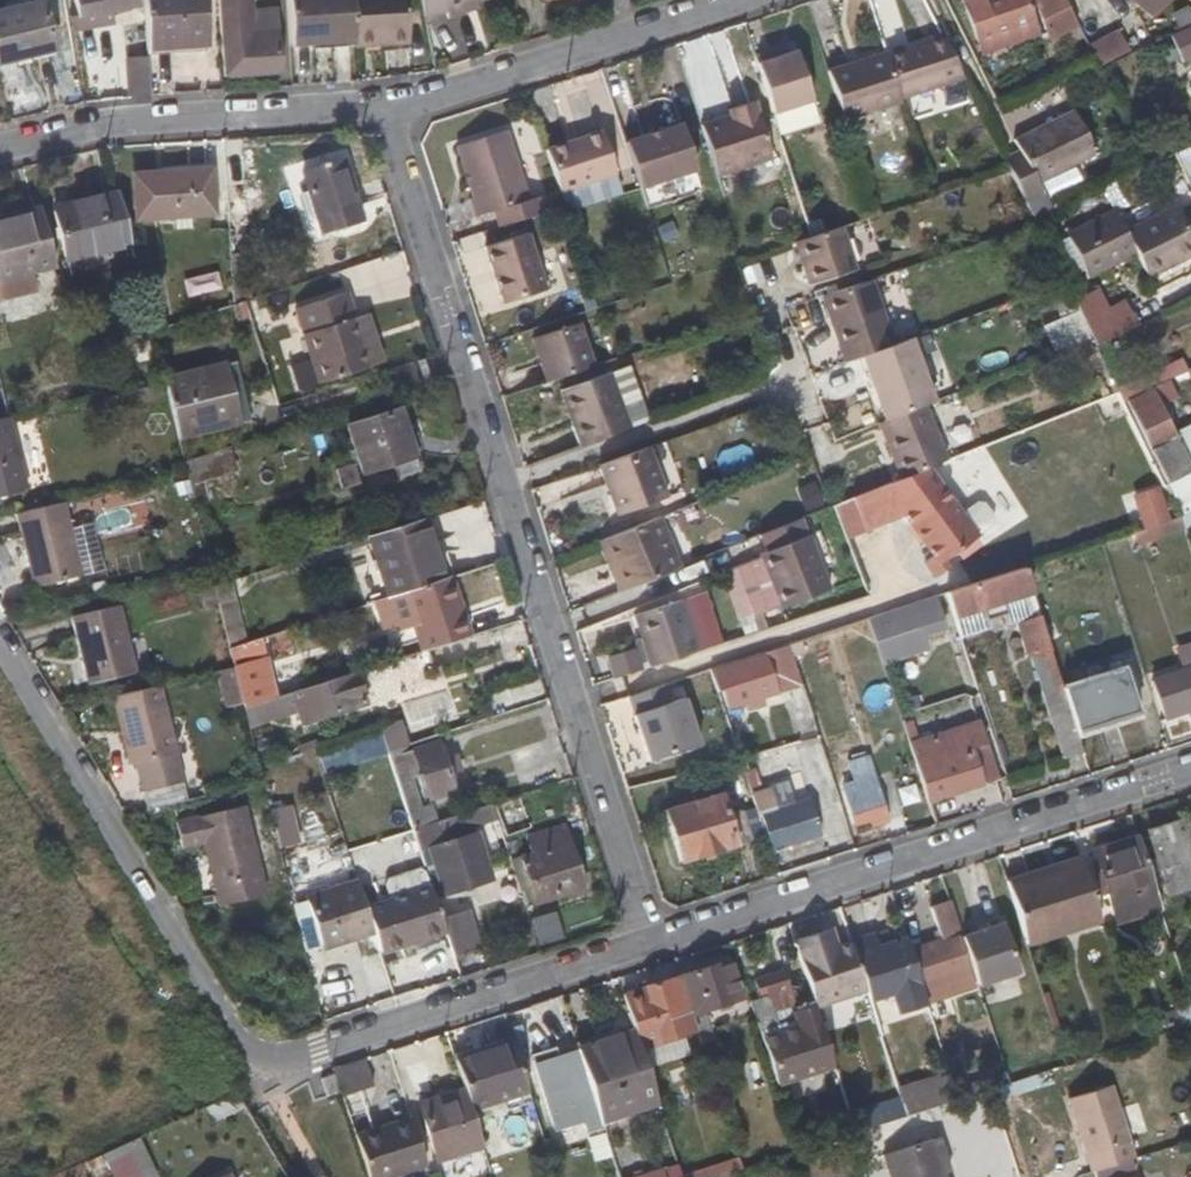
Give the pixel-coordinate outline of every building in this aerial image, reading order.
[(77,13),(78,18),(106,13),(137,6),(135,0),(75,0),(77,13)] [(147,44),(206,40),(204,0),(144,0),(147,44)] [(224,79),(282,74),(276,0),(218,0),(224,79)] [(353,44),(350,0),(287,0),(290,47),(353,44)] [(353,44),(353,48),(407,45),(404,0),(350,0),(353,44)] [(424,25),(451,15),(445,0),(420,0),(424,25)] [(451,15),(454,19),(472,14),(471,7),(480,4),(489,0),(445,0),(451,15)] [(612,13),(630,7),(628,0),(608,0),(612,13)] [(1036,35),(1023,0),(962,0),(982,54),(1036,35)] [(1059,49),(1082,37),(1064,0),(1037,0),(1059,49)] [(1152,17),(1167,0),(1131,0),(1152,17)] [(0,11),(0,65),(54,53),(42,1),(0,11)] [(472,14),(482,10),(480,4),(471,7),(472,14)] [(77,13),(67,15),(70,30),(108,23),(106,13),(78,18),(77,13)] [(1190,58),(1190,28),(1172,38),(1183,62),(1190,58)] [(1088,47),(1100,69),(1129,54),(1117,31),(1088,47)] [(943,37),(886,55),(887,56),(890,65),(947,46),(943,37)] [(206,40),(147,44),(148,53),(206,50),(206,40)] [(901,101),(965,82),(947,46),(890,65),(901,101)] [(782,58),(780,50),(772,53),(775,61),(782,58)] [(757,58),(772,106),(808,93),(796,54),(782,58),(775,61),(772,53),(757,58)] [(890,65),(887,56),(830,74),(834,85),(890,65)] [(148,57),(127,60),(129,98),(150,97),(148,57)] [(902,104),(901,101),(890,65),(834,85),(845,122),(902,104)] [(780,131),(816,119),(808,93),(772,106),(774,114),(780,131)] [(754,104),(730,111),(732,119),(756,111),(754,104)] [(1001,157),(1008,172),(1025,205),(1041,195),(1037,185),(1094,156),(1071,109),(1013,139),(1018,150),(1001,157)] [(718,176),(771,159),(756,111),(732,119),(723,122),(704,128),(718,176)] [(723,122),(722,119),(703,125),(704,128),(723,122)] [(685,135),(682,126),(627,144),(630,153),(685,135)] [(475,200),(472,201),(473,206),(525,189),(508,134),(459,149),(475,200)] [(612,160),(604,134),(548,152),(556,178),(612,160)] [(697,172),(685,135),(630,153),(641,190),(673,180),(697,172)] [(617,176),(612,160),(556,178),(562,195),(617,176)] [(302,174),(322,234),(361,221),(343,161),(302,174)] [(138,221),(215,216),(211,169),(133,175),(138,221)] [(473,206),(477,218),(499,211),(529,202),(525,189),(473,206)] [(65,262),(130,246),(116,194),(51,208),(65,262)] [(551,211),(547,196),(540,198),(546,213),(551,211)] [(529,202),(499,211),(505,226),(546,213),(540,198),(529,202)] [(1148,279),(1190,257),(1190,238),(1174,206),(1124,230),(1112,210),(1066,234),(1087,278),(1136,254),(1148,279)] [(53,268),(38,210),(10,216),(12,220),(0,223),(0,297),(19,293),(15,277),(53,268)] [(674,272),(701,263),(684,216),(657,225),(674,272)] [(856,268),(842,227),(814,237),(794,243),(807,285),(856,268)] [(488,248),(505,304),(548,290),(530,234),(488,248)] [(252,254),(230,255),(233,306),(244,304),(250,300),(251,287),(253,287),(252,254)] [(839,321),(830,323),(837,346),(846,343),(852,362),(860,358),(892,346),(870,281),(830,295),(839,321)] [(1052,353),(1089,337),(1063,284),(1045,291),(1058,321),(1042,328),(1052,353)] [(1095,289),(1072,300),(1095,346),(1136,326),(1124,301),(1106,310),(1095,289)] [(290,367),(298,390),(369,366),(355,318),(347,294),(294,312),(311,361),(290,367)] [(830,295),(821,298),(830,323),(839,321),(830,295)] [(244,304),(249,319),(252,327),(260,324),(259,318),(263,316),(258,298),(250,300),(244,304)] [(231,307),(236,323),(249,319),(244,304),(233,306),(231,307)] [(383,362),(368,313),(355,318),(369,366),(383,362)] [(530,340),(547,383),(595,366),(579,323),(530,340)] [(933,402),(911,340),(892,346),(860,358),(883,422),(924,406),(933,402)] [(846,343),(837,346),(843,365),(852,362),(846,343)] [(1180,357),(1115,388),(1116,392),(1122,403),(1126,401),(1169,380),(1187,370),(1180,357)] [(235,361),(224,364),(238,424),(248,422),(235,361)] [(224,364),(164,379),(179,439),(238,424),(224,364)] [(571,429),(578,448),(630,429),(609,374),(568,390),(580,425),(571,429)] [(1179,399),(1169,380),(1126,401),(1153,458),(1190,439),(1190,427),(1175,435),(1161,408),(1179,399)] [(568,390),(558,393),(571,429),(580,425),(568,390)] [(924,406),(883,422),(877,425),(900,479),(929,468),(947,460),(924,406)] [(345,426),(361,473),(393,464),(413,457),(399,409),(345,426)] [(8,417),(0,419),(0,497),(26,490),(8,417)] [(1153,458),(1166,485),(1190,472),(1190,439),(1153,458)] [(184,460),(187,474),(191,486),(236,472),(230,446),(184,460)] [(666,498),(647,447),(596,467),(615,517),(666,498)] [(418,472),(413,457),(393,464),(397,478),(418,472)] [(939,482),(929,468),(900,479),(868,492),(882,526),(907,517),(902,509),(939,482)] [(1166,485),(1181,517),(1190,512),(1190,472),(1166,485)] [(978,536),(962,513),(939,482),(902,509),(907,517),(912,523),(916,521),(927,537),(921,543),(931,558),(924,564),(935,581),(945,572),(939,564),(978,536)] [(1165,492),(1143,501),(1155,527),(1178,519),(1165,492)] [(63,504),(63,502),(15,514),(33,588),(81,577),(63,504)] [(982,505),(974,504),(962,513),(978,536),(991,527),(992,517),(982,505)] [(1190,531),(1190,512),(1181,517),(1178,519),(1182,533),(1183,535),(1190,531)] [(367,538),(386,597),(402,594),(443,579),(424,519),(367,538)] [(1133,535),(1137,548),(1182,533),(1178,519),(1155,527),(1133,535)] [(614,562),(607,566),(617,594),(678,569),(659,520),(606,540),(614,562)] [(827,592),(800,520),(757,537),(765,554),(758,557),(780,610),(827,592)] [(912,523),(909,527),(921,543),(927,537),(916,521),(912,523)] [(606,540),(598,544),(607,566),(614,562),(606,540)] [(1075,732),(1061,688),(1022,571),(946,594),(953,620),(985,611),(988,621),(1003,617),(1006,627),(1016,624),(1028,659),(1031,660),(1064,760),(1082,754),(1075,732)] [(443,579),(402,594),(419,652),(432,648),(467,636),(450,578),(443,579)] [(243,626),(232,581),(215,586),(220,604),(228,631),(240,627),(243,626)] [(198,591),(204,609),(220,604),(215,586),(198,591)] [(729,643),(713,591),(680,601),(698,653),(729,643)] [(926,640),(949,632),(938,598),(866,619),(882,667),(929,652),(926,640)] [(680,601),(631,617),(650,669),(698,653),(680,601)] [(87,683),(135,673),(119,607),(70,618),(87,683)] [(959,640),(992,630),(988,621),(985,611),(953,620),(959,640)] [(240,627),(228,631),(231,648),(244,643),(240,627)] [(1174,650),(1178,670),(1151,679),(1164,720),(1190,712),(1190,644),(1174,650)] [(432,648),(419,652),(292,693),(300,724),(364,703),(364,699),(439,674),(432,648)] [(741,668),(739,661),(709,671),(712,679),(743,671),(741,668)] [(763,675),(759,662),(741,668),(743,671),(744,679),(763,675)] [(234,666),(241,689),(245,707),(260,703),(251,663),(234,666)] [(218,671),(223,693),(241,689),(234,666),(218,671)] [(1136,712),(1123,670),(1061,688),(1075,732),(1136,712)] [(744,679),(743,671),(712,679),(715,691),(720,689),(727,711),(777,695),(770,673),(763,675),(744,679)] [(146,812),(188,802),(160,686),(111,699),(127,765),(133,764),(146,812)] [(662,686),(625,698),(646,762),(695,746),(681,700),(668,704),(662,686)] [(800,729),(814,726),(803,690),(790,694),(800,729)] [(397,719),(377,726),(378,728),(387,752),(406,746),(397,719)] [(997,782),(977,721),(908,744),(928,806),(979,788),(997,782)] [(436,743),(408,752),(406,746),(387,752),(410,828),(435,820),(429,805),(416,809),(408,779),(420,775),(428,799),(452,791),(436,743)] [(870,828),(888,822),(867,756),(853,761),(859,780),(842,786),(855,826),(868,823),(870,828)] [(935,828),(986,810),(979,788),(928,806),(935,828)] [(768,789),(750,795),(755,808),(765,839),(770,853),(819,836),(807,799),(774,809),(768,789)] [(663,811),(679,864),(765,839),(755,808),(727,816),(720,795),(663,811)] [(500,830),(509,827),(501,800),(491,803),(496,820),(500,830)] [(443,836),(496,820),(491,803),(435,820),(410,828),(416,845),(443,836)] [(217,906),(265,895),(243,806),(175,823),(183,848),(202,844),(217,906)] [(1181,822),(1134,837),(1153,896),(1155,900),(1190,889),(1190,854),(1181,822)] [(531,855),(510,860),(525,908),(581,890),(561,827),(526,838),(531,855)] [(493,880),(478,834),(445,844),(425,850),(440,896),(493,880)] [(425,850),(445,844),(443,836),(416,845),(430,886),(433,898),(440,896),(425,850)] [(1093,851),(1111,909),(1153,896),(1134,837),(1093,851)] [(1027,946),(1100,923),(1078,858),(1061,863),(1062,870),(1008,888),(1027,946)] [(305,897),(323,950),(373,933),(364,906),(356,880),(305,897)] [(433,898),(430,886),(364,906),(373,933),(380,953),(444,932),(441,922),(433,898)] [(972,973),(961,939),(949,902),(931,909),(943,941),(909,953),(921,989),(972,973)] [(558,911),(533,919),(541,946),(566,939),(558,911)] [(479,951),(466,914),(441,922),(444,932),(453,958),(479,951)] [(1017,974),(1001,926),(961,939),(972,973),(977,987),(1017,974)] [(832,938),(829,931),(815,935),(818,943),(832,938)] [(818,943),(815,935),(793,943),(813,1006),(864,990),(860,976),(849,944),(849,943),(835,947),(832,938),(818,943)] [(849,944),(860,976),(865,974),(873,999),(889,994),(894,1007),(923,997),(921,989),(909,953),(904,939),(877,948),(873,936),(849,944)] [(718,968),(717,964),(678,976),(697,1034),(711,1030),(705,1012),(741,1001),(730,965),(718,968)] [(754,982),(759,1001),(750,1005),(757,1030),(776,1024),(773,1012),(793,1005),(783,972),(754,982)] [(864,990),(867,1001),(873,999),(865,974),(860,976),(864,990)] [(639,1051),(697,1034),(678,976),(620,995),(632,1028),(635,1040),(639,1051)] [(813,1006),(792,1013),(794,1021),(815,1013),(813,1006)] [(1161,1029),(1179,1024),(1175,1010),(1156,1014),(1161,1029)] [(833,1066),(815,1013),(794,1021),(797,1029),(761,1040),(775,1084),(833,1066)] [(635,1040),(632,1028),(576,1047),(578,1052),(579,1057),(635,1040)] [(658,1105),(639,1051),(635,1040),(579,1057),(598,1115),(616,1110),(619,1118),(658,1105)] [(513,1043),(453,1061),(463,1088),(482,1148),(511,1139),(516,1154),(531,1150),(514,1100),(529,1094),(513,1043)] [(575,1101),(584,1129),(601,1124),(598,1115),(579,1057),(578,1052),(534,1066),(549,1109),(575,1101)] [(363,1062),(334,1072),(335,1075),(340,1091),(342,1098),(358,1093),(370,1088),(363,1062)] [(320,1080),(325,1097),(340,1091),(335,1075),(320,1080)] [(935,1107),(958,1099),(952,1084),(930,1091),(935,1107)] [(1067,1100),(1090,1173),(1134,1159),(1110,1086),(1067,1100)] [(417,1104),(436,1163),(482,1148),(463,1088),(417,1104)] [(880,1098),(888,1122),(905,1117),(897,1092),(880,1098)] [(342,1098),(352,1125),(354,1134),(370,1129),(358,1093),(342,1098)] [(603,1130),(660,1111),(658,1105),(619,1118),(616,1110),(598,1115),(601,1124),(603,1130)] [(409,1117),(370,1129),(354,1134),(368,1176),(393,1176),(425,1167),(409,1117)] [(102,1154),(114,1176),(160,1176),(138,1135),(102,1154)] [(882,1156),(889,1176),(945,1176),(943,1170),(947,1167),(938,1139),(882,1156)] [(738,1159),(682,1176),(720,1176),(742,1170),(738,1159)] [(653,1176),(682,1176),(679,1169),(653,1176)]
